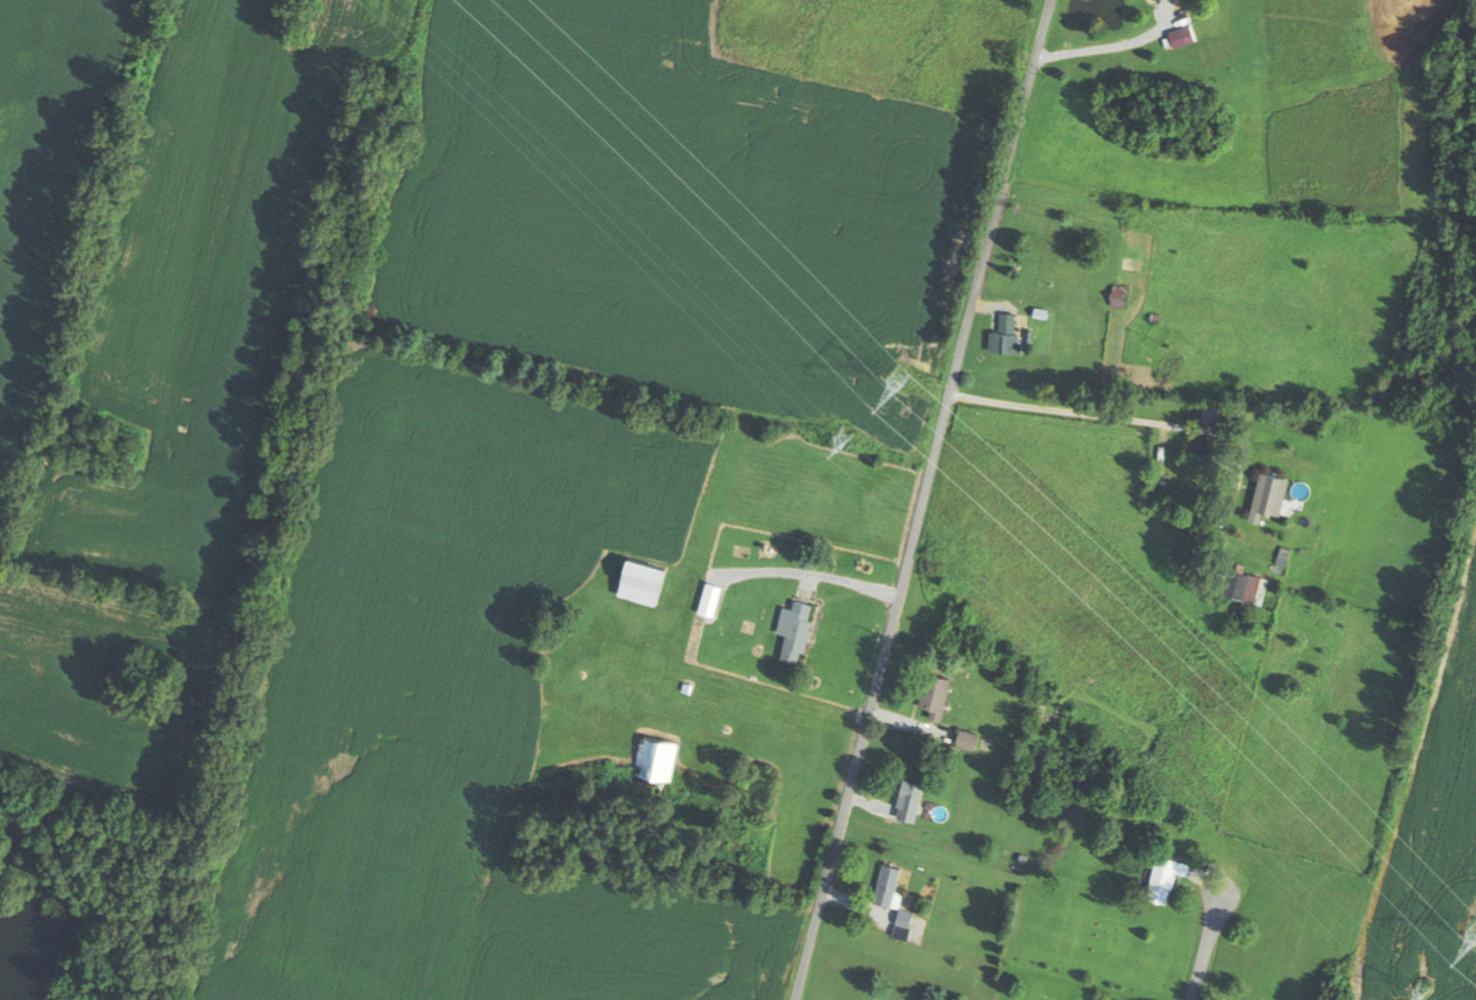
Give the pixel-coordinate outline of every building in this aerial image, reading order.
[(1129,286),(1113,286),(1113,307),(1129,307),(1129,286)] [(1025,332),(1018,331),(1019,313),(1000,312),(999,332),(993,331),(992,352),(1024,354),(1025,332)] [(1293,478),(1263,471),(1254,508),(1284,515),(1293,478)] [(1279,563),(1286,566),(1291,551),(1284,549),(1279,563)] [(673,567),(633,556),(626,581),(666,593),(673,567)] [(1264,577),(1242,571),(1235,597),(1244,599),(1242,605),(1255,609),(1264,577)] [(726,586),(708,580),(699,612),(717,617),(726,586)] [(783,658),(804,663),(817,604),(796,600),(794,609),(785,606),(779,632),(788,634),(783,658)] [(922,706),(933,708),(931,718),(945,721),(953,677),(928,672),(922,706)] [(672,781),(681,742),(643,733),(634,773),(672,781)] [(927,782),(907,778),(899,817),(919,821),(927,782)] [(1158,854),(1148,898),(1172,904),(1181,859),(1158,854)] [(876,902),(899,907),(902,892),(899,891),(904,868),(884,864),(876,902)] [(912,928),(916,914),(903,910),(898,924),(912,928)]
